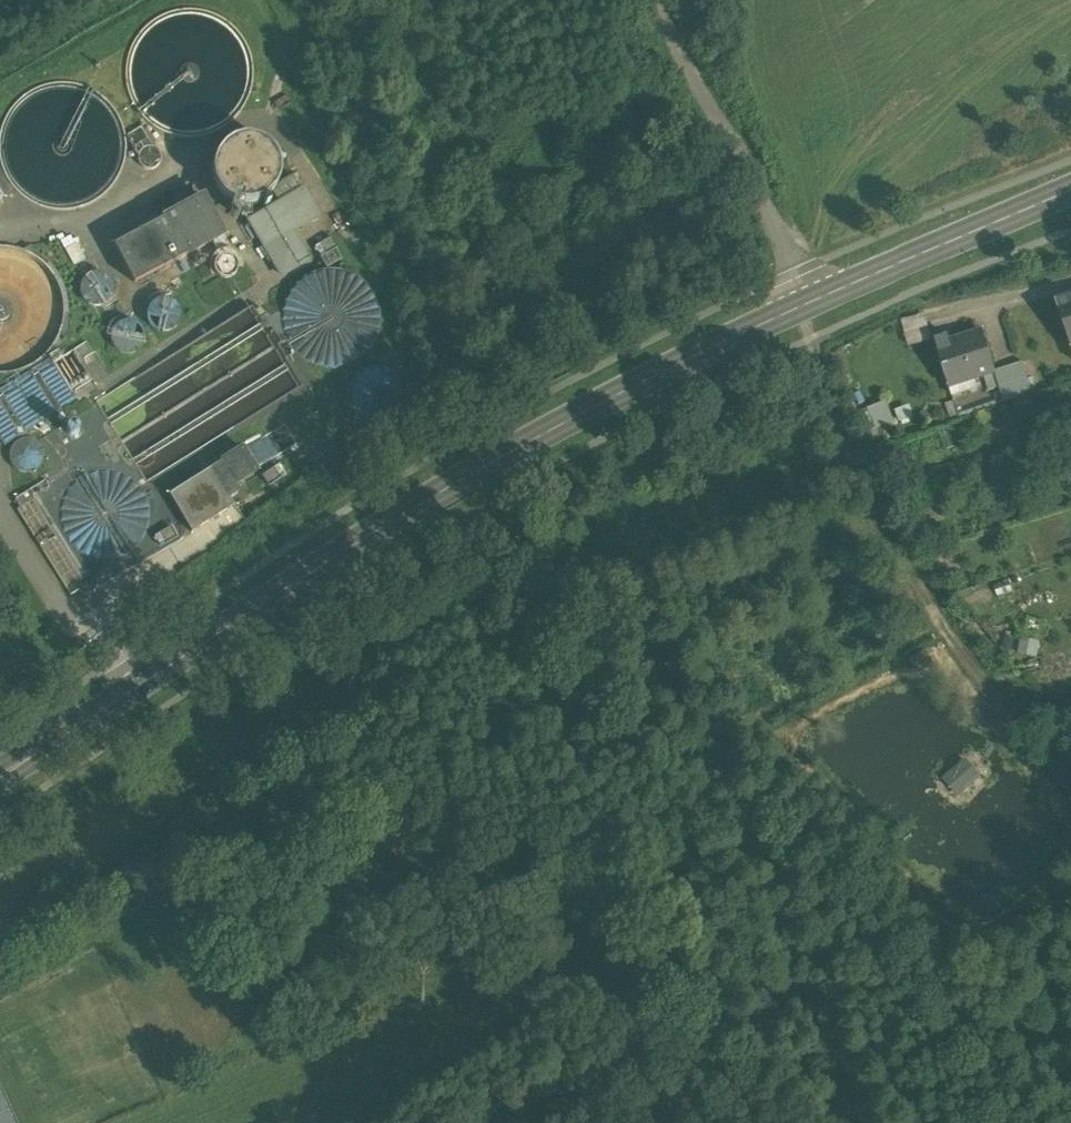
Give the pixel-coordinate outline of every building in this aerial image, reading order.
[(141,127),(126,136),(138,155),(139,153),(140,151),(142,149),(143,148),(145,147),(149,145),(150,146),(153,146),(141,127)] [(280,183),(282,169),(279,156),(271,144),(260,137),(247,134),(233,137),(222,145),(214,156),(212,170),(215,184),(222,195),(234,203),(247,205),(261,202),(272,194),(280,183)] [(161,162),(162,157),(161,153),(158,149),(154,147),(153,146),(150,146),(149,145),(145,147),(143,148),(142,149),(139,153),(138,158),(139,162),(142,166),(146,168),(150,169),(155,168),(158,166),(161,162)] [(304,189),(250,220),(282,275),(309,259),(292,231),(319,215),(304,189)] [(203,196),(165,216),(185,255),(224,235),(203,196)] [(234,203),(232,202),(230,208),(242,211),(243,205),(237,204),(234,203)] [(165,216),(114,243),(135,282),(185,255),(165,216)] [(336,249),(321,257),(325,264),(340,256),(336,249)] [(355,252),(337,261),(341,269),(359,260),(355,252)] [(238,271),(239,266),(238,261),(235,256),(231,254),(226,253),(221,254),(217,257),(214,261),(213,266),(214,271),(217,275),(221,278),(226,279),(231,278),(235,275),(238,271)] [(1070,299),(1057,303),(1070,346),(1070,299)] [(983,334),(951,345),(949,339),(935,344),(951,389),(996,374),(983,334)] [(78,434),(78,431),(78,429),(76,427),(74,426),(72,425),(69,426),(67,427),(66,429),(66,432),(66,434),(67,436),(70,437),(72,438),(74,437),(77,436),(78,434)] [(285,426),(243,451),(243,450),(222,463),(235,484),(236,483),(256,471),(255,470),(296,444),(285,426)] [(222,463),(168,495),(192,532),(234,506),(229,499),(234,496),(236,494),(238,489),(237,485),(236,483),(235,484),(222,463)] [(45,481),(14,500),(19,508),(32,500),(31,498),(41,492),(46,495),(49,487),(45,481)] [(83,581),(32,500),(19,508),(17,510),(68,591),(83,581)] [(256,500),(248,507),(253,514),(262,507),(256,500)] [(177,521),(148,535),(155,549),(184,535),(177,521)] [(943,779),(959,796),(979,778),(964,761),(943,779)] [(0,1087),(0,1122),(16,1122),(0,1087)]
